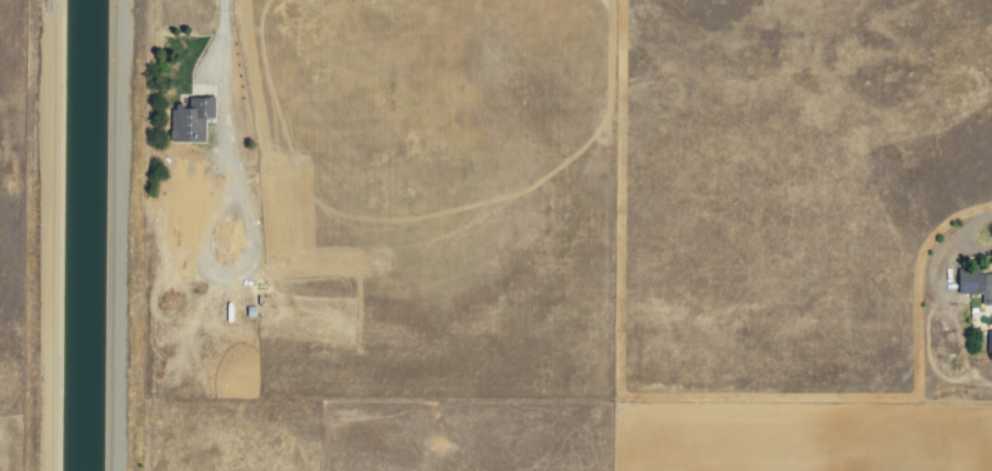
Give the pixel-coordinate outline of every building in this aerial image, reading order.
[(202,141),(202,117),(212,117),(212,95),(185,95),(185,104),(168,104),(168,141),(202,141)] [(975,273),(975,268),(955,268),(955,292),(979,292),(979,304),(991,304),(991,297),(991,272),(975,273)]
